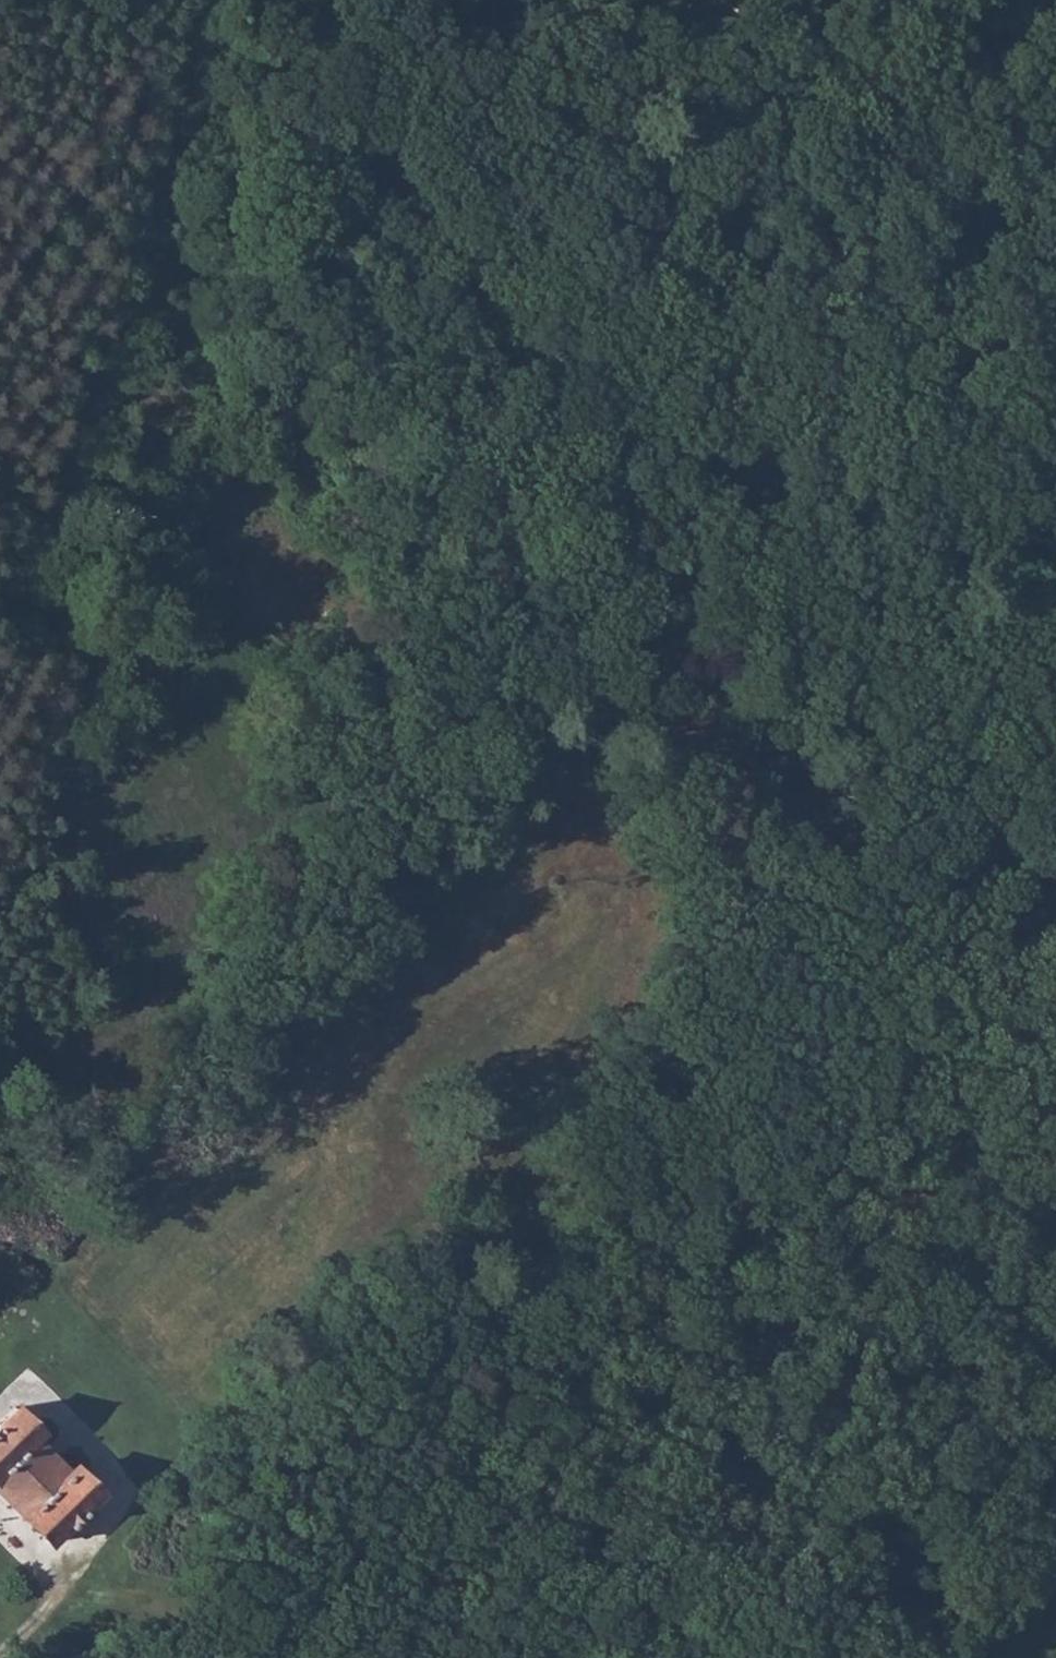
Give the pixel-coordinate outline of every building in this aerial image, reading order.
[(3,1417),(0,1420),(0,1507),(39,1543),(86,1497),(60,1472),(53,1480),(23,1449),(29,1442),(3,1417)]
